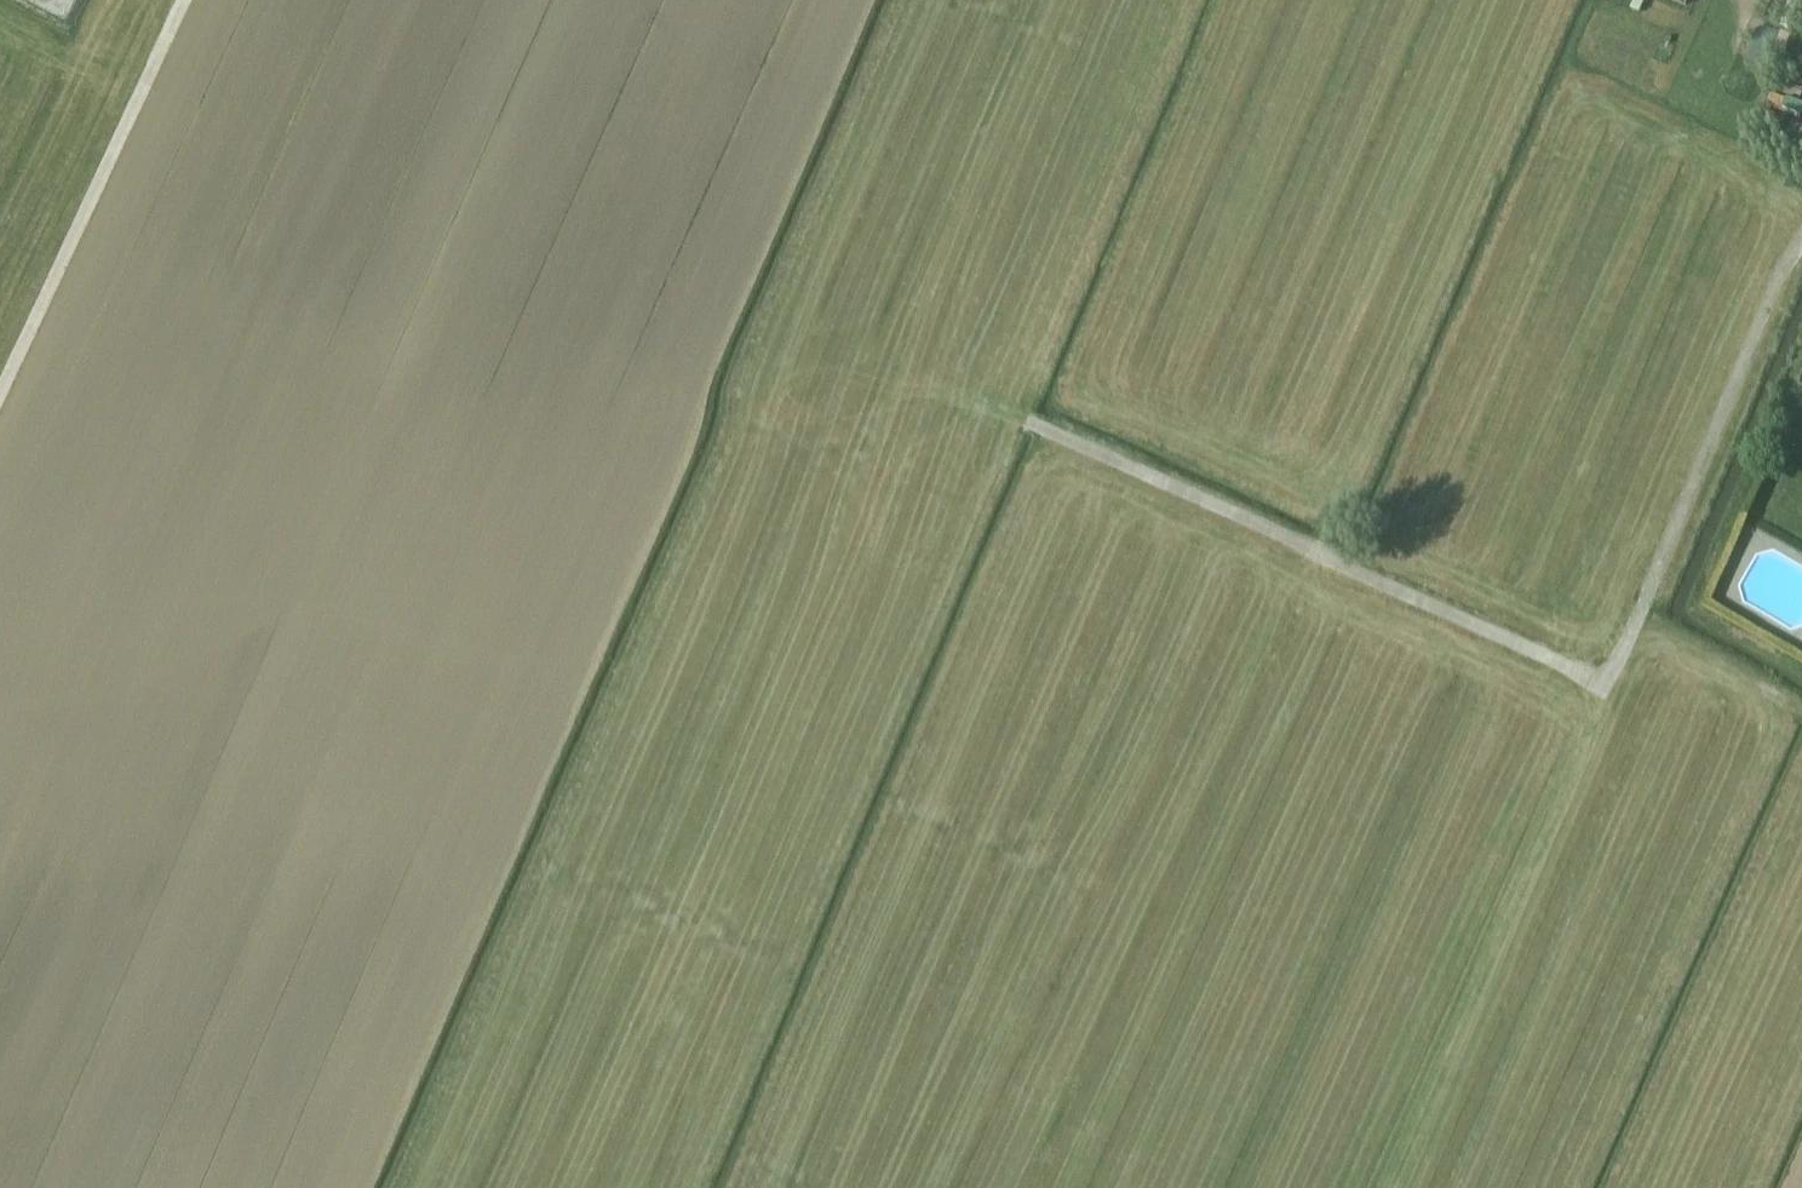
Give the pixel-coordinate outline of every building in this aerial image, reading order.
[(1800,108),(1801,103),(1801,94),(1780,86),(1775,99),(1800,108)]
